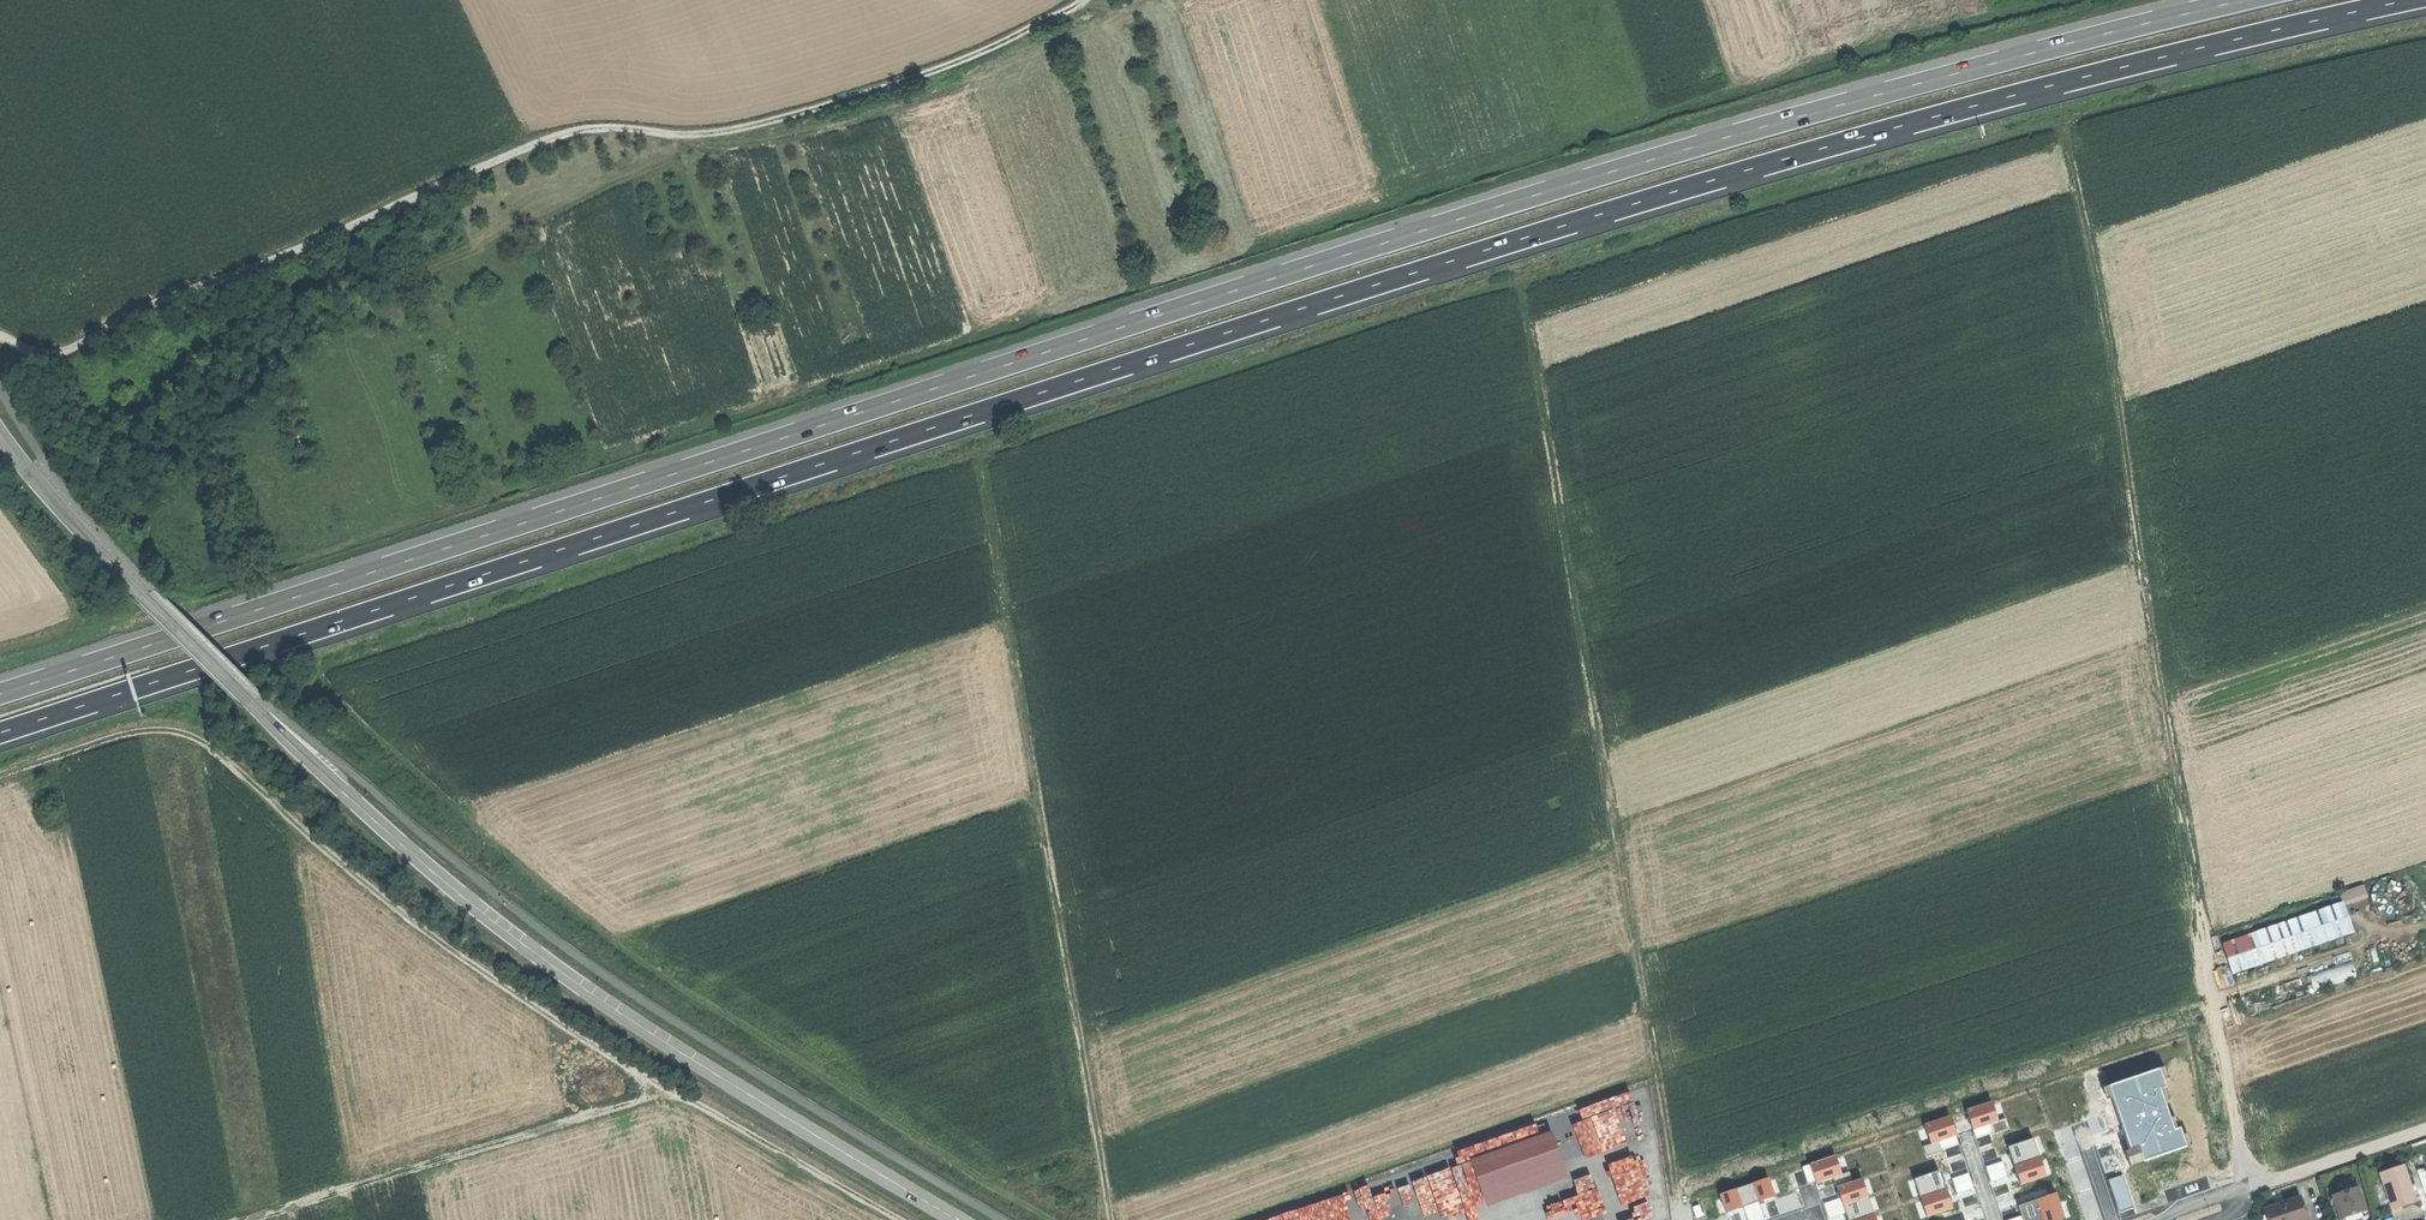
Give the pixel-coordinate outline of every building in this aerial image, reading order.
[(2347,905),(2371,896),(2366,883),(2343,892),(2347,905)] [(2345,900),(2223,942),(2234,973),(2356,931),(2345,900)] [(2354,960),(2312,973),(2317,990),(2359,976),(2354,960)] [(2158,1067),(2106,1085),(2133,1161),(2185,1143),(2179,1125),(2172,1127),(2159,1087),(2164,1085),(2158,1067)] [(1966,1106),(1972,1124),(1995,1116),(1989,1098),(1966,1106)] [(1922,1121),(1928,1139),(1953,1130),(1947,1113),(1922,1121)] [(1553,1130),(1471,1161),(1488,1207),(1570,1177),(1553,1130)] [(1654,1132),(1612,1145),(1632,1213),(1674,1201),(1654,1132)] [(2044,1170),(2032,1134),(2006,1143),(2018,1179),(2044,1170)] [(1807,1160),(1813,1177),(1839,1169),(1833,1151),(1807,1160)] [(1377,1182),(1331,1194),(1335,1212),(1379,1200),(1382,1215),(1372,1217),(1373,1219),(1396,1219),(1395,1217),(1405,1215),(1406,1219),(1445,1219),(1437,1188),(1447,1185),(1452,1202),(1474,1196),(1463,1155),(1376,1177),(1377,1182)] [(1948,1202),(1935,1166),(1912,1174),(1924,1210),(1948,1202)] [(2381,1174),(2392,1210),(2404,1206),(2417,1202),(2406,1166),(2381,1174)] [(1855,1167),(1831,1175),(1847,1219),(1873,1219),(1855,1167)] [(1724,1210),(1773,1193),(1766,1173),(1718,1190),(1724,1210)] [(2053,1188),(2016,1201),(2022,1219),(2043,1219),(2062,1213),(2053,1188)] [(2334,1196),(2341,1219),(2345,1218),(2366,1211),(2359,1188),(2334,1196)] [(1566,1190),(1544,1197),(1548,1211),(1571,1204),(1566,1190)] [(1590,1197),(1594,1219),(1597,1219),(1615,1217),(1611,1193),(1590,1197)] [(2270,1219),(2305,1219),(2309,1219),(2301,1196),(2266,1208),(2270,1219)] [(2366,1211),(2345,1218),(2345,1219),(2358,1219),(2368,1217),(2366,1211)]
